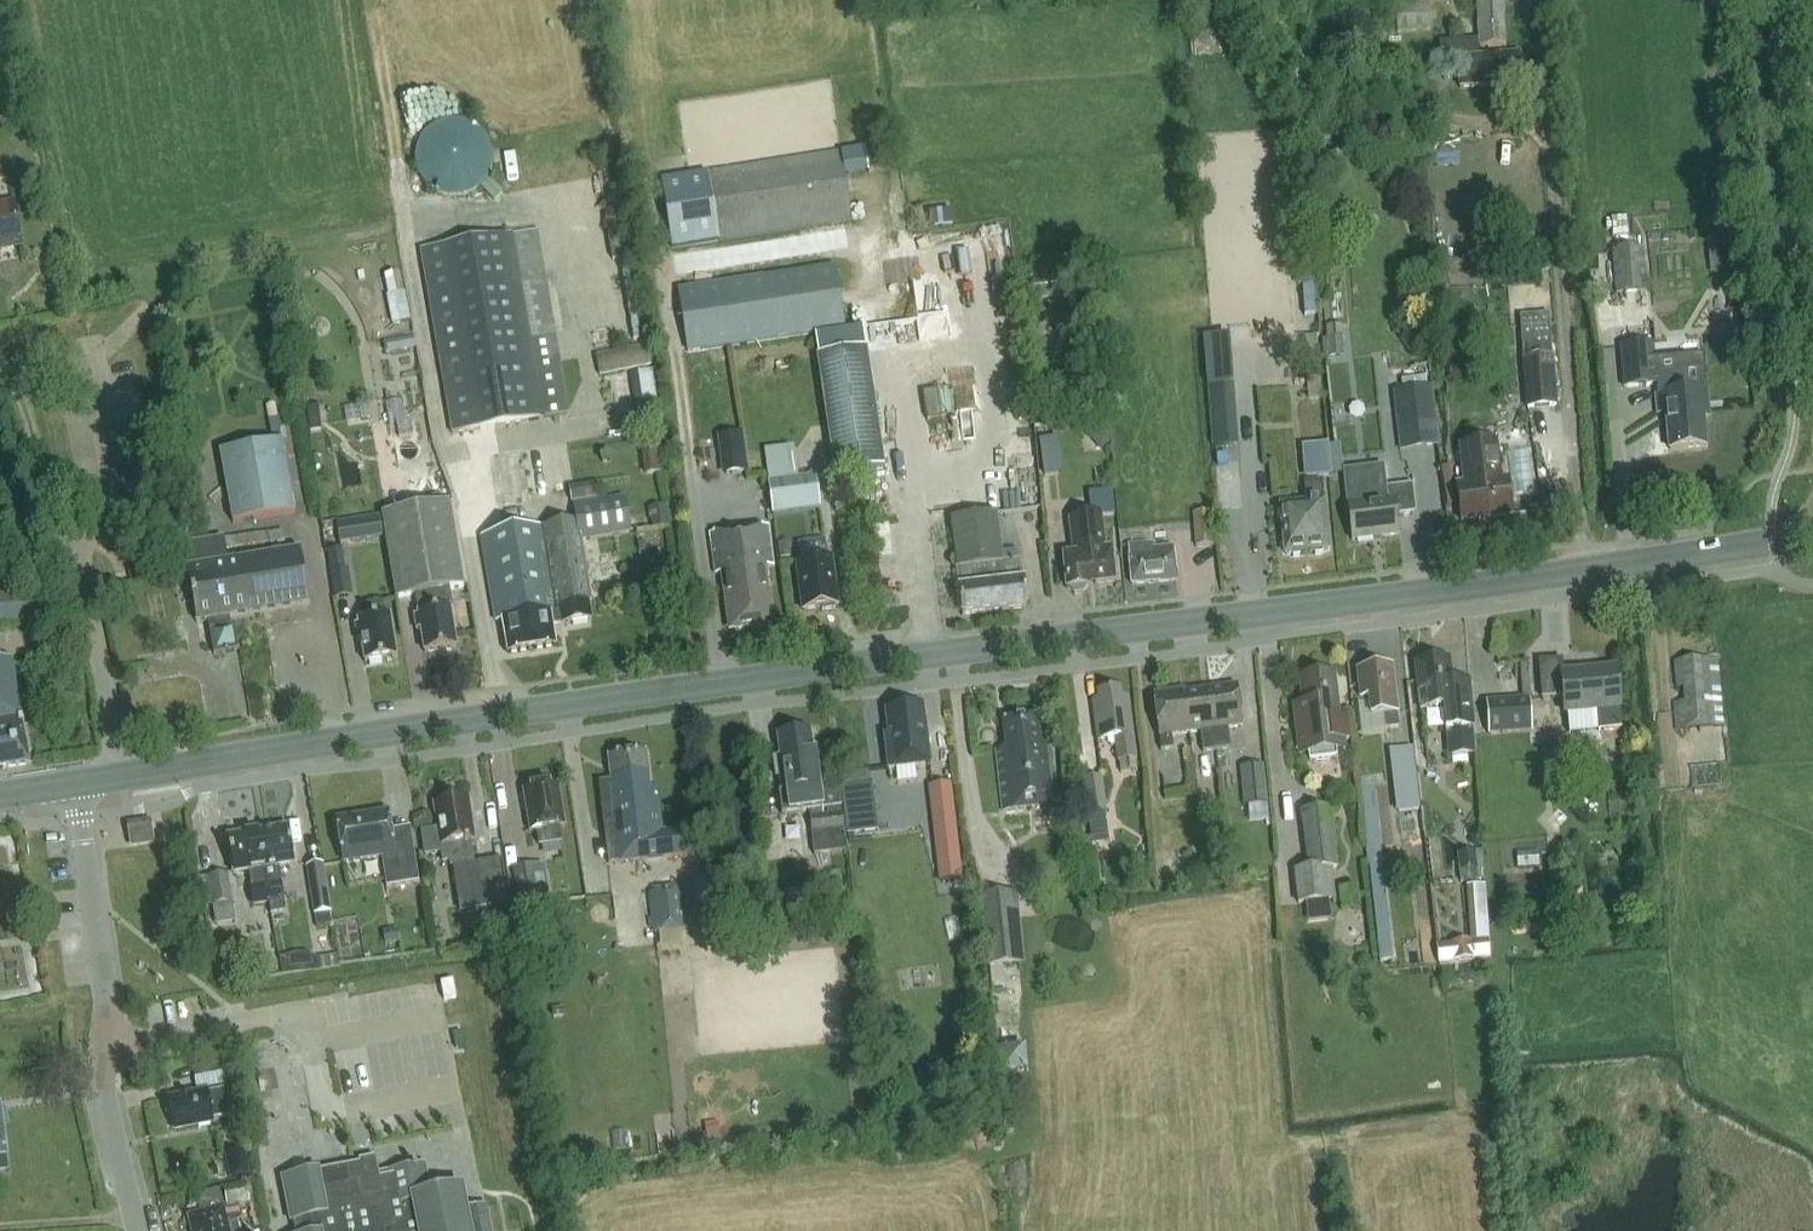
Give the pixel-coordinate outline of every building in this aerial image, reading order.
[(1503,0),(1457,0),(1457,2),(1476,1),(1479,48),(1506,46),(1503,0)] [(1430,30),(1428,3),(1396,5),(1398,33),(1430,30)] [(1457,59),(1459,90),(1521,86),(1519,54),(1457,59)] [(417,146),(416,158),(417,170),(423,180),(432,189),(442,194),(454,196),(466,194),(477,189),(486,180),(491,170),(493,158),(491,146),(486,135),(477,126),(466,121),(454,119),(442,121),(432,126),(423,135),(417,146)] [(851,220),(841,151),(661,178),(671,248),(851,220)] [(22,249),(15,205),(0,207),(0,252),(22,249)] [(420,250),(451,435),(565,415),(556,361),(536,364),(514,235),(420,250)] [(1647,292),(1643,248),(1612,250),(1616,295),(1647,292)] [(846,329),(837,269),(679,294),(688,354),(846,329)] [(614,332),(637,331),(635,277),(613,278),(614,332)] [(1062,296),(1060,280),(1031,283),(1033,299),(1062,296)] [(1345,357),(1343,336),(1342,325),(1325,327),(1328,358),(1345,357)] [(1321,398),(1316,337),(1304,337),(1308,399),(1321,398)] [(1702,412),(1708,411),(1706,390),(1701,391),(1700,384),(1705,384),(1703,355),(1654,359),(1652,344),(1620,346),(1623,387),(1655,385),(1657,413),(1666,412),(1669,450),(1705,447),(1702,412)] [(886,468),(867,348),(817,356),(835,476),(886,468)] [(1521,358),(1526,409),(1558,406),(1554,356),(1521,358)] [(657,402),(653,371),(630,374),(635,405),(657,402)] [(1239,445),(1234,383),(1207,386),(1212,447),(1239,445)] [(1443,445),(1440,384),(1401,385),(1403,446),(1443,445)] [(949,387),(932,388),(933,417),(951,416),(949,387)] [(1109,435),(1098,424),(1087,435),(1098,446),(1109,435)] [(717,437),(722,476),(748,473),(742,433),(717,437)] [(296,512),(283,441),(219,452),(232,524),(296,512)] [(1507,479),(1500,480),(1496,442),(1460,447),(1464,484),(1461,485),(1456,485),(1461,522),(1511,515),(1507,479)] [(821,509),(817,475),(768,482),(772,515),(821,509)] [(1345,482),(1352,541),(1400,535),(1397,515),(1416,513),(1413,484),(1385,487),(1384,477),(1345,482)] [(1306,502),(1280,505),(1285,554),(1290,553),(1292,555),(1299,555),(1301,552),(1312,551),(1315,553),(1321,553),(1324,550),(1328,550),(1321,481),(1304,483),(1306,502)] [(600,498),(598,482),(569,487),(572,502),(600,498)] [(581,540),(628,534),(623,500),(575,506),(578,522),(482,538),(496,622),(502,621),(508,654),(555,646),(553,627),(563,625),(562,624),(591,620),(589,604),(591,603),(581,540)] [(449,590),(463,588),(449,503),(383,513),(397,599),(415,596),(418,618),(415,618),(417,630),(421,630),(425,653),(456,648),(451,610),(453,610),(449,590)] [(647,508),(649,522),(652,521),(653,531),(669,529),(665,506),(647,508)] [(1214,545),(1212,512),(1194,513),(1196,546),(1214,545)] [(1021,561),(1019,561),(1018,550),(1001,553),(996,513),(950,519),(957,569),(956,569),(959,590),(958,590),(961,616),(1027,608),(1024,582),(1023,582),(1021,561)] [(1072,554),(1062,555),(1065,589),(1066,589),(1073,595),(1083,595),(1088,587),(1088,585),(1115,583),(1111,550),(1106,550),(1102,514),(1068,518),(1072,554)] [(377,515),(362,517),(365,536),(380,534),(377,515)] [(764,567),(771,566),(766,527),(711,534),(716,574),(722,573),(726,604),(729,604),(732,628),(768,623),(765,599),(768,598),(764,567)] [(231,626),(230,617),(310,604),(301,551),(229,563),(227,551),(287,541),(285,530),(226,540),(225,538),(182,545),(196,624),(208,622),(214,655),(240,651),(235,625),(231,626)] [(777,544),(779,559),(792,558),(790,542),(777,544)] [(1131,585),(1176,581),(1173,547),(1146,549),(1145,544),(1128,546),(1131,585)] [(345,569),(342,550),(327,552),(334,599),(354,596),(351,569),(345,569)] [(836,607),(830,560),(795,565),(801,612),(836,607)] [(365,663),(395,658),(388,616),(385,616),(383,603),(362,606),(365,619),(358,620),(359,625),(355,626),(357,640),(361,639),(365,663)] [(1675,731),(1724,727),(1717,658),(1673,662),(1675,689),(1682,688),(1683,702),(1672,703),(1675,731)] [(29,765),(21,717),(20,717),(11,659),(0,660),(0,769),(29,765)] [(1454,762),(1473,759),(1469,730),(1471,730),(1468,691),(1452,694),(1447,659),(1415,663),(1419,693),(1427,692),(1430,713),(1448,710),(1454,762)] [(1567,718),(1569,735),(1622,731),(1620,713),(1621,712),(1618,668),(1563,672),(1562,659),(1538,661),(1541,699),(1563,697),(1565,718),(1567,718)] [(1372,719),(1384,718),(1386,730),(1398,729),(1391,666),(1358,671),(1360,700),(1370,699),(1372,719)] [(1347,752),(1346,745),(1353,744),(1351,720),(1339,722),(1334,674),(1300,678),(1303,707),(1292,708),(1298,758),(1309,756),(1309,762),(1338,759),(1337,753),(1347,752)] [(1210,690),(1216,749),(1230,748),(1228,727),(1242,726),(1237,686),(1210,690)] [(1115,736),(1117,760),(1119,774),(1136,772),(1134,758),(1129,694),(1122,695),(1121,689),(1097,692),(1098,699),(1092,700),(1096,738),(1115,736)] [(1186,732),(1181,690),(1153,694),(1159,735),(1161,749),(1173,747),(1172,734),(1186,732)] [(1216,749),(1210,690),(1185,693),(1185,690),(1181,690),(1186,732),(1200,730),(1202,751),(1216,749)] [(1533,732),(1531,699),(1485,702),(1488,736),(1533,732)] [(884,711),(887,735),(882,735),(887,772),(931,766),(924,706),(884,711)] [(1000,812),(1049,806),(1042,741),(1035,742),(1033,716),(999,720),(1002,748),(994,749),(1000,812)] [(811,732),(776,737),(779,758),(776,759),(781,794),(778,794),(781,816),(808,813),(813,856),(847,852),(840,789),(820,792),(814,748),(813,749),(811,732)] [(1414,794),(1409,750),(1391,752),(1398,811),(1420,809),(1418,793),(1414,794)] [(608,865),(689,855),(686,831),(662,834),(657,787),(649,788),(645,753),(608,759),(611,781),(598,783),(608,865)] [(1246,807),(1268,805),(1264,765),(1240,767),(1244,807),(1246,807)] [(1082,781),(1086,816),(1107,814),(1102,778),(1082,781)] [(881,781),(851,782),(854,829),(883,827),(881,781)] [(957,823),(952,783),(927,786),(932,826),(957,823)] [(522,791),(528,834),(537,833),(539,847),(562,844),(559,828),(566,827),(560,785),(522,791)] [(1567,820),(1579,808),(1568,797),(1558,807),(1556,808),(1567,820)] [(467,800),(435,805),(437,830),(420,832),(422,854),(439,853),(440,863),(450,862),(450,867),(474,865),(471,843),(474,843),(467,800)] [(1339,869),(1332,808),(1301,811),(1307,869),(1294,871),(1298,905),(1336,901),(1333,870),(1339,869)] [(417,882),(412,840),(393,843),(388,812),(336,820),(344,862),(381,856),(385,886),(417,882)] [(1109,843),(1105,819),(1088,821),(1091,845),(1109,843)] [(155,842),(152,825),(129,829),(132,846),(155,842)] [(287,912),(280,868),(294,866),(289,828),(257,833),(269,905),(270,905),(271,915),(287,912)] [(269,905),(257,833),(227,838),(233,876),(249,873),(254,907),(269,905)] [(1381,863),(1379,844),(1366,845),(1368,865),(1381,863)] [(1194,871),(1193,848),(1182,849),(1182,872),(1194,871)] [(1478,883),(1475,852),(1457,854),(1461,885),(1478,883)] [(333,924),(324,864),(306,867),(314,915),(316,915),(318,927),(333,924)] [(549,892),(545,869),(534,871),(534,868),(513,871),(517,897),(549,892)] [(232,903),(228,874),(197,879),(201,908),(232,903)] [(1490,960),(1485,886),(1467,887),(1471,944),(1438,946),(1439,963),(1490,960)] [(695,897),(683,898),(682,887),(648,891),(652,935),(687,931),(686,930),(698,929),(695,897)] [(1025,964),(1017,894),(973,899),(982,969),(1025,964)] [(497,933),(495,912),(481,914),(483,935),(497,933)] [(401,942),(398,929),(383,932),(386,945),(401,942)] [(340,967),(338,956),(319,959),(320,970),(340,967)] [(237,1082),(233,1061),(193,1069),(197,1090),(237,1082)] [(214,1120),(233,1116),(228,1092),(171,1103),(177,1133),(215,1126),(214,1120)] [(0,1106),(0,1177),(8,1176),(0,1106)] [(245,1175),(242,1156),(227,1159),(231,1178),(245,1175)] [(291,1221),(295,1220),(297,1230),(491,1230),(486,1207),(467,1211),(462,1188),(430,1195),(424,1166),(379,1175),(377,1164),(361,1167),(360,1163),(344,1166),(320,1171),(282,1178),(291,1221)] [(247,1205),(243,1184),(223,1188),(227,1209),(247,1205)] [(238,1220),(229,1222),(227,1212),(194,1220),(196,1230),(240,1230),(238,1220)]
